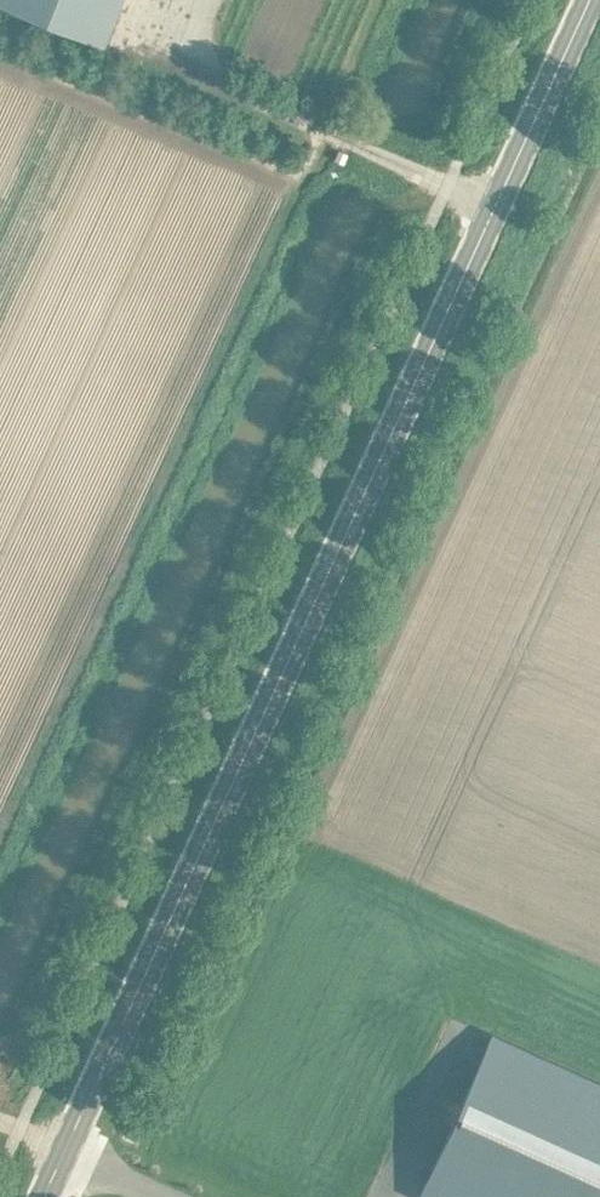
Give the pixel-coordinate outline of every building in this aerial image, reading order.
[(103,44),(121,0),(0,0),(0,1),(103,44)] [(428,1196),(599,1196),(599,1087),(492,1038),(421,1194),(428,1196)]
